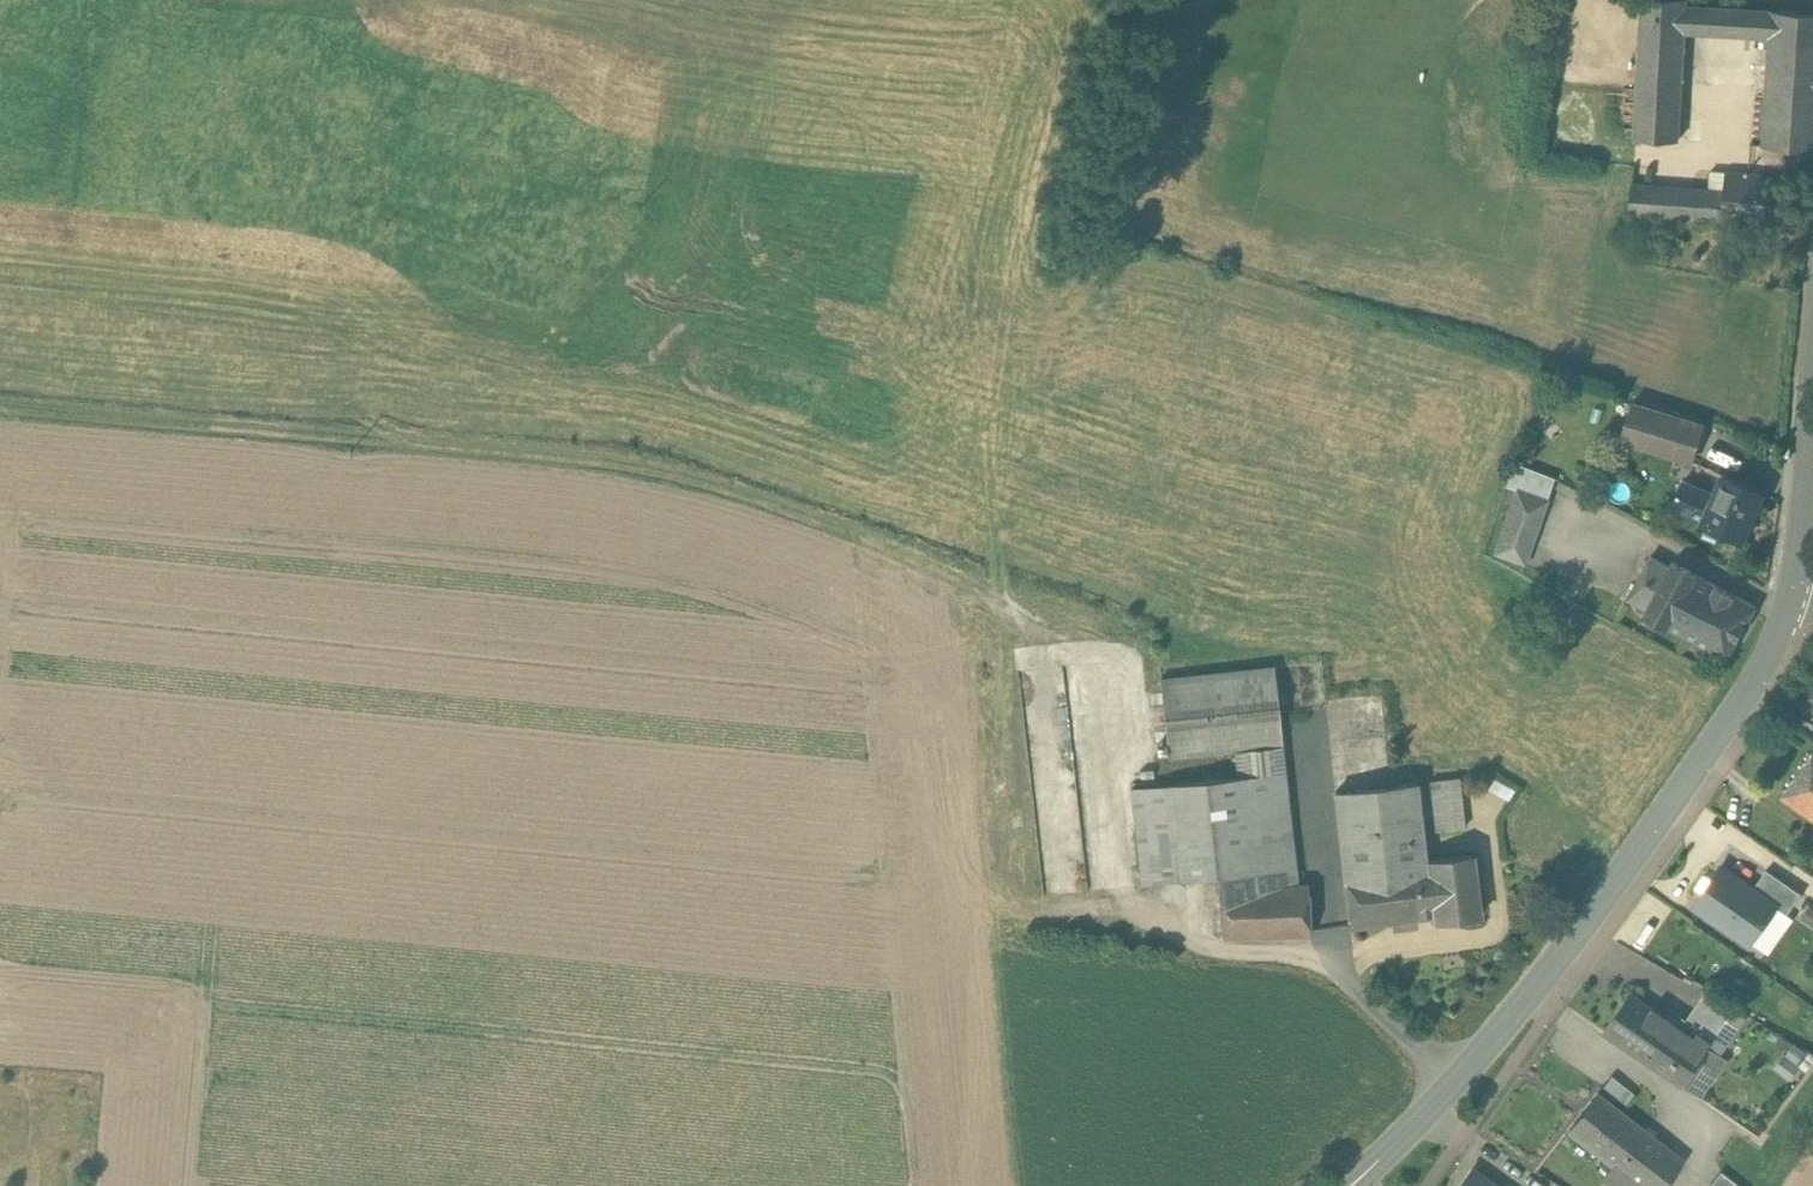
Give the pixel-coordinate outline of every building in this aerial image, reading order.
[(1635,137),(1679,140),(1686,32),(1770,37),(1772,10),(1688,5),(1688,0),(1643,0),(1635,137)] [(1805,12),(1772,10),(1770,37),(1763,145),(1796,147),(1805,12)] [(1805,12),(1796,147),(1812,149),(1812,12),(1805,12)] [(1763,175),(1726,172),(1725,191),(1710,189),(1708,218),(1739,220),(1740,213),(1778,216),(1780,183),(1762,182),(1763,175)] [(1650,185),(1632,183),(1631,213),(1648,214),(1650,185)] [(1710,189),(1650,185),(1648,214),(1708,218),(1710,189)] [(1632,404),(1619,399),(1612,421),(1625,425),(1632,404)] [(1704,426),(1632,404),(1625,425),(1620,440),(1692,462),(1704,426)] [(1508,485),(1520,489),(1549,500),(1557,479),(1515,465),(1508,485)] [(1714,495),(1684,481),(1673,508),(1703,521),(1702,523),(1744,541),(1764,493),(1723,474),(1714,495)] [(1549,500),(1520,489),(1497,553),(1527,564),(1549,500)] [(1673,562),(1646,548),(1619,599),(1645,614),(1673,562)] [(1756,607),(1673,562),(1645,614),(1727,658),(1756,607)] [(1274,667),(1161,680),(1170,757),(1237,749),(1281,744),(1282,744),(1274,667)] [(1797,701),(1812,711),(1812,676),(1797,701)] [(1281,744),(1237,749),(1240,777),(1242,776),(1285,772),(1285,771),(1284,771),(1281,744)] [(1782,797),(1812,819),(1812,754),(1782,797)] [(1285,772),(1242,776),(1248,825),(1291,820),(1285,772)] [(1240,777),(1171,784),(1182,879),(1182,880),(1219,875),(1253,871),(1248,825),(1242,776),(1240,777)] [(1459,781),(1431,784),(1436,831),(1465,828),(1459,781)] [(1416,783),(1335,792),(1351,928),(1421,919),(1414,862),(1425,860),(1416,783)] [(1171,784),(1132,788),(1143,884),(1182,879),(1171,784)] [(1291,820),(1248,825),(1253,871),(1263,870),(1296,866),(1291,820)] [(1425,860),(1414,862),(1421,919),(1436,917),(1437,922),(1479,917),(1472,855),(1425,860)] [(1756,886),(1723,863),(1692,907),(1748,946),(1776,906),(1779,902),(1756,886)] [(1296,866),(1263,870),(1264,874),(1278,873),(1278,886),(1298,885),(1296,866)] [(1278,886),(1278,873),(1264,874),(1263,870),(1253,871),(1219,875),(1221,937),(1309,934),(1307,885),(1298,885),(1278,886)] [(1768,870),(1756,886),(1779,902),(1776,906),(1788,915),(1803,894),(1768,870)] [(1802,918),(1812,926),(1812,906),(1811,904),(1802,918)] [(1684,1032),(1632,994),(1605,1032),(1684,1087),(1708,1048),(1684,1032)] [(1709,996),(1684,1032),(1708,1048),(1734,1010),(1709,996)] [(1775,1033),(1768,1046),(1809,1071),(1812,1066),(1812,1056),(1775,1033)] [(1727,1062),(1708,1048),(1684,1087),(1701,1098),(1727,1062)] [(1635,1093),(1612,1075),(1603,1087),(1626,1104),(1635,1093)] [(1660,1143),(1597,1094),(1569,1130),(1615,1166),(1632,1180),(1660,1144),(1660,1143)] [(1632,1180),(1615,1166),(1605,1179),(1614,1185),(1660,1185),(1680,1160),(1660,1144),(1632,1180)] [(1473,1170),(1462,1185),(1497,1185),(1473,1170)] [(1721,1171),(1710,1184),(1713,1185),(1741,1185),(1721,1171)]
